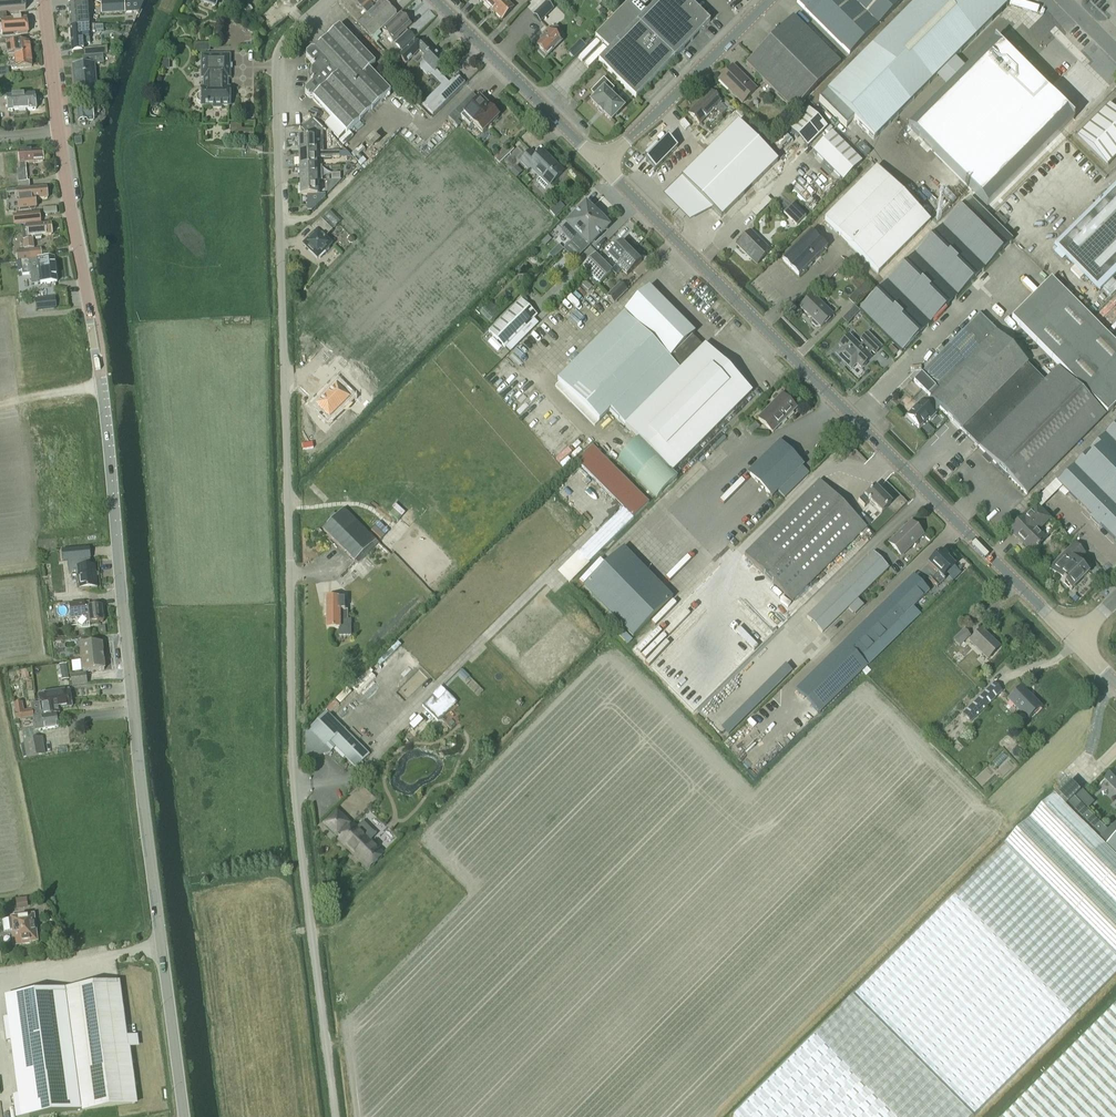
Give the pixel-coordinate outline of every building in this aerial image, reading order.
[(25,0),(0,0),(0,13),(26,10),(25,0)] [(131,11),(131,0),(113,0),(101,1),(102,14),(111,13),(132,12),(131,11)] [(338,2),(358,23),(372,38),(379,31),(396,14),(382,0),(366,15),(357,5),(361,1),(360,0),(340,0),(338,2)] [(357,5),(366,15),(382,0),(363,0),(361,1),(357,5)] [(484,4),(492,12),(504,0),(488,0),(484,4)] [(492,12),(501,20),(513,8),(508,3),(511,0),(504,0),(492,12)] [(710,22),(687,0),(659,0),(646,13),(642,9),(633,0),(632,0),(595,38),(609,51),(598,62),(636,98),(710,22)] [(642,9),(652,0),(633,0),(642,9)] [(797,2),(850,54),(904,0),(799,0),(797,2)] [(819,101),(846,128),(854,120),(874,140),(1013,0),(919,0),(819,101)] [(546,2),(533,15),(541,22),(553,10),(546,2)] [(87,3),(69,4),(70,27),(89,25),(87,3)] [(246,5),(240,10),(246,17),(251,11),(246,5)] [(232,11),(242,20),(244,17),(234,8),(232,11)] [(393,42),(411,25),(400,14),(382,30),(393,42)] [(259,17),(253,23),(259,29),(265,23),(259,17)] [(793,111),(840,63),(794,17),(746,65),(793,111)] [(9,21),(1,22),(2,29),(3,36),(28,33),(26,19),(9,21)] [(89,25),(70,27),(71,40),(72,52),(74,51),(84,51),(83,45),(90,44),(89,38),(89,33),(95,32),(94,26),(94,25),(89,25)] [(314,81),(305,89),(305,93),(309,97),(313,97),(324,109),(326,111),(369,69),(375,63),(374,62),(339,25),(314,49),(311,49),(306,53),(306,57),(315,66),(311,70),(311,77),(314,81)] [(544,59),(561,42),(557,38),(562,34),(555,27),(551,31),(549,29),(543,36),(545,38),(536,47),(539,50),(537,51),(544,59)] [(408,32),(396,44),(402,50),(414,39),(408,32)] [(27,39),(6,41),(6,44),(8,57),(14,56),(31,54),(29,42),(27,42),(27,39)] [(420,45),(415,40),(398,56),(405,64),(419,50),(426,57),(422,60),(423,62),(420,65),(421,66),(420,68),(427,75),(428,73),(430,75),(431,73),(444,85),(424,105),(434,116),(465,83),(457,75),(449,83),(437,71),(445,63),(424,41),(420,45)] [(965,69),(908,127),(987,206),(1074,119),(994,40),(965,69)] [(194,53),(210,52),(210,44),(194,44),(194,53)] [(15,64),(11,65),(12,69),(32,66),(31,54),(14,56),(15,64)] [(74,67),(76,94),(96,93),(93,64),(104,64),(103,55),(101,55),(100,55),(88,56),(82,56),(83,66),(74,67)] [(229,56),(201,56),(201,78),(204,78),(227,78),(230,78),(229,56)] [(756,89),(745,78),(733,66),(719,80),(742,103),(756,89)] [(332,117),(325,124),(339,138),(346,132),(347,133),(384,97),(384,98),(390,92),(369,69),(326,111),(332,117)] [(197,97),(197,99),(197,102),(199,103),(201,104),(201,106),(213,106),(213,108),(221,108),(221,106),(230,106),(230,95),(227,95),(227,89),(230,89),(230,88),(227,88),(227,78),(204,78),(204,88),(201,88),(201,94),(199,95),(197,97)] [(611,121),(623,108),(609,94),(613,89),(603,79),(591,92),(596,97),(591,102),(598,109),(598,110),(602,114),(603,113),(611,121)] [(710,91),(688,113),(700,124),(715,109),(722,116),(727,110),(723,106),(721,103),(721,102),(710,91)] [(455,111),(449,118),(455,124),(461,117),(470,126),(473,123),(483,133),(499,117),(496,115),(498,113),(493,108),(491,109),(489,107),(488,106),(480,99),(479,100),(473,94),(455,111)] [(35,101),(34,95),(7,98),(8,113),(26,111),(36,110),(36,108),(37,107),(37,103),(35,101)] [(738,111),(731,105),(728,101),(727,101),(723,106),(727,110),(730,114),(731,113),(733,116),(738,111)] [(92,107),(77,109),(78,122),(81,122),(81,125),(86,124),(85,121),(94,120),(93,116),(97,116),(97,113),(100,113),(99,107),(98,107),(98,105),(92,106),(92,107)] [(1109,105),(1077,136),(1107,166),(1115,157),(1115,112),(1109,105)] [(809,109),(789,131),(806,148),(827,127),(809,109)] [(326,131),(314,119),(301,128),(305,132),(305,138),(299,138),(299,153),(316,152),(315,138),(323,138),(323,131),(326,131)] [(682,178),(713,210),(721,218),(778,162),(738,122),(682,178)] [(230,124),(230,140),(254,141),(254,130),(241,130),(241,124),(230,124)] [(832,132),(813,152),(843,181),(862,162),(832,132)] [(660,146),(656,142),(645,154),(649,158),(645,161),(655,170),(678,147),(668,138),(660,146)] [(500,163),(503,160),(512,151),(509,148),(497,160),(500,163)] [(42,150),(18,152),(19,164),(43,161),(42,150)] [(300,166),(316,166),(316,158),(325,158),(325,159),(331,159),(331,158),(340,158),(339,151),(316,152),(299,153),(300,166)] [(531,152),(521,162),(529,169),(530,167),(541,177),(537,181),(545,189),(549,185),(563,172),(543,152),(537,158),(531,152)] [(322,166),(316,166),(300,166),(300,181),(317,180),(322,180),(322,166)] [(874,168),(823,219),(878,274),(928,223),(882,177),(874,168)] [(17,170),(19,188),(30,187),(29,181),(27,182),(26,169),(20,170),(17,170)] [(325,197),(325,195),(325,194),(317,195),(317,180),(300,181),(301,195),(307,195),(307,211),(312,211),(325,197)] [(331,180),(327,180),(327,194),(341,180),(340,180),(331,180)] [(1055,245),(1076,267),(1072,271),(1081,280),(1085,276),(1099,291),(1115,274),(1115,184),(1055,245)] [(21,190),(17,191),(19,210),(24,210),(36,208),(35,200),(48,198),(46,188),(27,190),(21,190)] [(1012,241),(982,210),(970,199),(939,230),(981,272),(1012,241)] [(560,202),(550,211),(555,217),(565,208),(560,202)] [(793,203),(784,213),(797,226),(806,216),(793,203)] [(565,226),(562,229),(564,231),(565,231),(566,233),(573,240),(578,235),(598,215),(592,208),(590,209),(586,205),(565,226)] [(317,232),(304,245),(317,258),(318,257),(320,259),(329,250),(328,248),(331,245),(324,238),(332,230),(339,223),(328,212),(321,219),(313,227),(317,232)] [(39,213),(23,215),(24,224),(41,223),(39,213)] [(573,240),(563,249),(574,261),(587,248),(608,227),(604,223),(605,221),(598,215),(578,235),(573,240)] [(41,236),(52,235),(51,224),(26,227),(26,229),(22,229),(24,249),(34,248),(33,239),(32,239),(32,237),(35,237),(35,239),(41,238),(41,236)] [(955,299),(981,272),(939,230),(913,257),(955,299)] [(811,232),(782,260),(799,277),(827,248),(811,232)] [(757,264),(769,251),(751,233),(747,236),(745,236),(741,240),(741,243),(738,246),(757,264)] [(599,284),(631,252),(622,242),(608,256),(610,259),(604,264),(595,253),(581,266),(599,284)] [(559,245),(549,255),(553,259),(563,249),(559,245)] [(29,250),(16,251),(17,261),(30,259),(42,258),(41,248),(29,250)] [(632,271),(637,266),(642,261),(632,251),(612,271),(616,276),(621,270),(627,276),(632,271)] [(928,326),(955,299),(913,257),(886,283),(928,326)] [(22,261),(16,261),(16,262),(17,271),(22,270),(22,275),(30,274),(32,285),(33,284),(57,281),(54,258),(38,260),(38,259),(30,260),(22,261)] [(824,286),(846,263),(841,258),(818,280),(824,286)] [(560,265),(553,273),(557,277),(564,269),(560,265)] [(577,271),(584,277),(587,274),(581,268),(577,271)] [(1090,318),(1051,279),(1012,318),(1107,413),(1115,405),(1115,344),(1090,318)] [(865,283),(848,300),(853,305),(870,288),(865,283)] [(902,352),(928,326),(886,283),(859,310),(902,352)] [(614,304),(627,291),(620,284),(607,297),(614,304)] [(703,347),(692,336),(694,333),(649,288),(557,380),(559,382),(556,386),(564,394),(594,426),(599,421),(610,410),(624,425),(638,438),(617,458),(656,498),(677,478),(672,472),(752,392),(705,345),(703,347)] [(816,327),(820,327),(833,315),(812,295),(800,307),(812,319),(812,324),(816,327)] [(56,297),(35,299),(36,310),(57,308),(56,297)] [(504,348),(537,316),(521,299),(488,332),(504,348)] [(980,315),(913,382),(922,391),(923,392),(927,396),(994,329),(989,325),(980,315)] [(927,396),(927,397),(939,407),(946,414),(961,429),(962,429),(1026,364),(1028,363),(994,329),(927,396)] [(836,354),(851,369),(857,364),(861,368),(871,357),(869,355),(872,351),(875,354),(882,347),(867,333),(860,340),(863,343),(860,346),(849,336),(839,346),(841,349),(836,354)] [(891,345),(886,350),(893,357),(897,352),(891,345)] [(1026,364),(962,429),(980,447),(1044,382),(1035,373),(1026,364)] [(980,447),(979,448),(985,454),(981,458),(989,465),(993,461),(1027,495),(1106,416),(1058,368),(1049,377),(1044,382),(980,447)] [(782,394),(758,419),(763,423),(772,433),(793,412),(791,410),(795,406),(782,394)] [(927,397),(906,418),(913,425),(914,424),(918,429),(928,419),(929,420),(935,414),(934,413),(939,407),(927,397)] [(337,411),(329,403),(312,419),(324,431),(340,414),(345,419),(349,415),(342,407),(337,411)] [(749,427),(746,430),(751,435),(754,432),(760,426),(755,421),(749,427)] [(1105,436),(1115,446),(1115,425),(1105,436)] [(1058,482),(1068,493),(1093,517),(1091,519),(1099,526),(1100,524),(1115,540),(1115,446),(1105,436),(1058,482)] [(785,497),(809,473),(802,467),(804,465),(779,441),(747,473),(772,497),(778,491),(785,497)] [(866,528),(834,495),(819,481),(745,555),(792,602),(866,528)] [(885,497),(876,488),(875,487),(865,497),(864,496),(858,501),(864,507),(870,502),(881,513),(891,504),(890,502),(891,501),(886,496),(885,497)] [(1010,531),(1019,540),(1031,553),(1045,539),(1037,531),(1049,519),(1036,506),(1010,531)] [(344,509),(323,529),(337,544),(355,561),(358,564),(365,557),(365,556),(376,546),(379,543),(376,540),(344,509)] [(911,522),(889,543),(901,556),(923,535),(911,522)] [(1076,562),(1084,554),(1074,544),(1049,569),(1071,591),(1088,573),(1076,562)] [(74,548),(75,562),(85,561),(84,556),(87,555),(87,550),(91,549),(90,546),(74,548)] [(584,587),(633,637),(673,599),(623,548),(584,587)] [(864,605),(857,599),(889,568),(873,552),(807,617),(822,633),(848,608),(855,615),(864,605)] [(941,553),(929,564),(938,574),(931,581),(937,587),(944,580),(942,578),(947,574),(953,580),(959,574),(953,567),(954,566),(947,559),(948,557),(943,553),(942,554),(941,553)] [(77,590),(80,590),(97,588),(95,567),(77,569),(78,572),(74,573),(72,575),(73,580),(75,582),(76,582),(77,590)] [(905,615),(917,603),(929,591),(913,575),(796,689),(819,713),(867,666),(860,659),(902,618),(907,624),(911,620),(905,615)] [(351,636),(351,628),(351,620),(348,620),(348,610),(345,610),(345,598),(327,598),(327,628),(339,628),(339,636),(351,636)] [(104,622),(102,607),(85,609),(85,602),(69,604),(71,618),(76,618),(77,623),(82,627),(90,626),(90,623),(104,622)] [(988,659),(999,647),(982,629),(970,641),(988,659)] [(954,640),(956,642),(959,646),(969,636),(964,630),(954,640)] [(81,646),(84,672),(105,670),(102,643),(81,646)] [(87,684),(86,673),(71,675),(73,686),(87,684)] [(971,721),(1001,691),(993,683),(963,713),(971,721)] [(1027,720),(1041,706),(1022,686),(1007,700),(1027,720)] [(57,690),(38,693),(39,695),(40,703),(50,701),(58,700),(57,699),(71,696),(69,688),(57,690)] [(432,696),(422,706),(438,722),(457,703),(446,692),(437,702),(432,696)] [(22,702),(13,704),(16,721),(33,718),(56,713),(57,714),(60,713),(59,708),(72,706),(71,696),(57,699),(58,700),(50,701),(40,703),(32,704),(33,710),(24,711),(22,702)] [(327,712),(305,733),(306,761),(309,760),(330,753),(335,748),(356,768),(370,755),(327,712)] [(56,713),(33,718),(35,731),(59,727),(57,714),(56,713)] [(37,739),(24,742),(25,744),(27,756),(27,757),(45,754),(42,738),(37,739)] [(1106,779),(1115,789),(1115,769),(1115,770),(1106,779)] [(1007,845),(1115,955),(1115,856),(1107,846),(1115,837),(1115,824),(1108,831),(1075,797),(1081,791),(1071,781),(1007,845)] [(1083,791),(1076,797),(1080,801),(1087,795),(1083,791)] [(336,813),(326,823),(341,838),(339,840),(369,869),(383,853),(371,841),(376,835),(363,822),(357,828),(355,825),(352,828),(336,813)] [(1115,856),(1115,837),(1107,846),(1115,856)] [(974,1116),(1115,976),(1115,955),(1007,845),(854,996),(974,1116)] [(27,898),(16,900),(17,909),(29,908),(27,898)] [(12,919),(2,920),(4,932),(13,931),(13,933),(15,945),(29,943),(29,942),(37,941),(33,915),(12,918),(12,919)] [(66,988),(82,1111),(137,1103),(119,981),(66,988)] [(974,1116),(854,996),(732,1116),(733,1116),(974,1116)] [(1001,1116),(1115,1116),(1115,1003),(1001,1116)] [(82,1111),(69,1011),(25,1016),(16,1018),(29,1116),(33,1116),(82,1111)]
